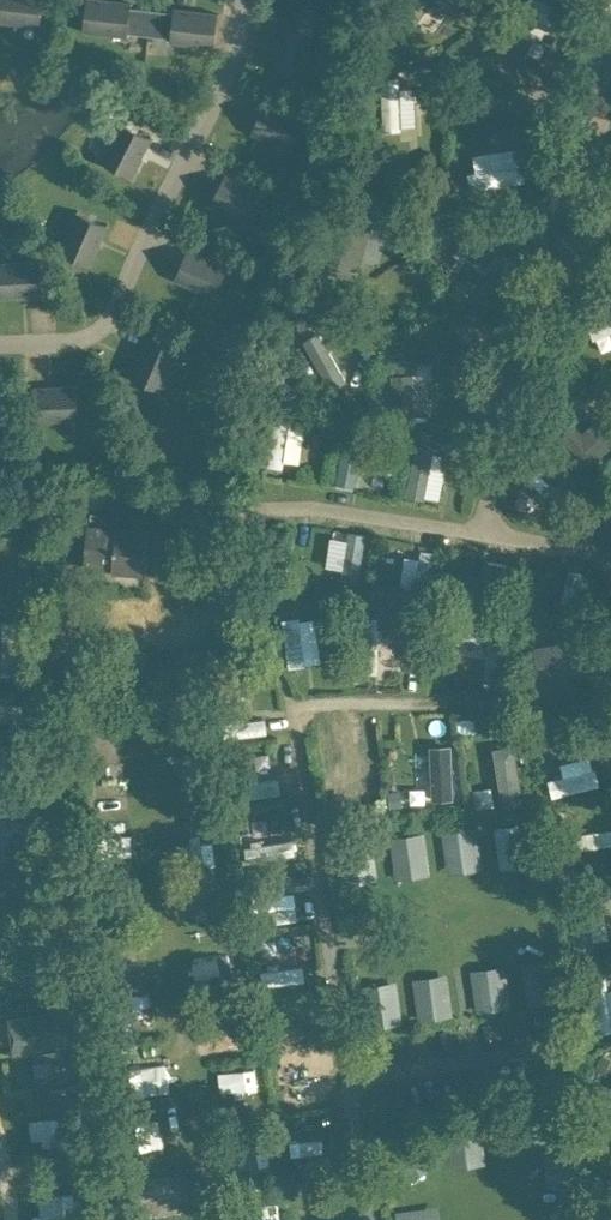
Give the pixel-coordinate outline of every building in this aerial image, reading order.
[(40,26),(43,0),(0,0),(0,21),(40,26)] [(84,31),(127,36),(127,32),(149,34),(153,10),(130,7),(131,2),(111,0),(87,0),(84,31)] [(578,2),(574,0),(550,0),(547,5),(570,17),(578,2)] [(218,13),(175,9),(175,12),(153,10),(149,34),(172,36),(171,42),(214,47),(218,13)] [(318,35),(286,27),(274,68),(307,77),(318,35)] [(417,120),(416,67),(397,68),(398,120),(417,120)] [(305,117),(264,102),(252,133),(293,148),(305,117)] [(151,138),(121,123),(102,161),(132,176),(151,138)] [(510,124),(511,140),(527,139),(527,123),(510,124)] [(537,155),(484,157),(485,177),(538,175),(537,155)] [(264,194),(226,174),(211,204),(249,224),(264,194)] [(77,212),(60,251),(91,265),(108,225),(77,212)] [(228,265),(189,248),(175,279),(215,296),(228,265)] [(0,263),(0,296),(43,294),(41,260),(0,263)] [(520,289),(527,275),(513,269),(506,283),(520,289)] [(179,350),(148,337),(131,377),(162,390),(179,350)] [(33,388),(34,421),(78,419),(76,386),(33,388)] [(284,456),(299,458),(307,408),(292,405),(284,456)] [(237,468),(249,472),(253,460),(241,456),(237,468)] [(359,456),(357,475),(371,476),(372,457),(359,456)] [(444,472),(459,475),(462,460),(447,457),(444,472)] [(88,525),(86,549),(84,570),(146,576),(150,531),(88,525)] [(377,561),(379,527),(364,526),(362,560),(377,561)] [(434,539),(434,557),(448,557),(448,539),(434,539)] [(316,606),(300,607),(300,635),(338,634),(338,617),(316,618),(316,606)] [(487,629),(507,628),(506,615),(486,615),(487,629)] [(16,708),(16,693),(0,693),(0,708),(16,708)] [(486,727),(491,705),(470,701),(465,722),(486,727)] [(529,734),(508,737),(516,796),(537,793),(529,734)] [(449,790),(464,790),(464,746),(448,746),(449,790)] [(188,767),(189,785),(206,785),(206,767),(188,767)] [(428,774),(430,789),(446,787),(444,772),(428,774)] [(504,775),(486,778),(489,795),(507,792),(504,775)] [(402,806),(401,791),(389,791),(390,807),(402,806)] [(229,819),(212,817),(209,843),(226,845),(229,819)] [(462,820),(463,865),(476,865),(476,820),(462,820)] [(526,820),(513,821),(514,859),(527,858),(526,820)] [(34,828),(24,829),(25,842),(35,841),(34,828)] [(210,891),(212,914),(231,913),(230,890),(210,891)] [(225,967),(256,962),(253,947),(222,952),(225,967)] [(318,956),(282,960),(283,974),(320,970),(318,956)] [(151,983),(156,1005),(168,1003),(164,980),(151,983)] [(65,1037),(65,1004),(22,1005),(22,1038),(65,1037)] [(268,1057),(230,1061),(231,1075),(270,1071),(268,1057)] [(415,1078),(399,1079),(401,1098),(417,1096),(415,1078)] [(35,1109),(38,1125),(76,1120),(74,1103),(35,1109)] [(155,1144),(193,1135),(190,1121),(152,1130),(155,1144)] [(179,1174),(194,1172),(192,1157),(178,1158),(179,1174)] [(261,1196),(264,1214),(290,1210),(284,1180),(271,1182),(273,1194),(261,1196)] [(158,1204),(198,1203),(198,1185),(157,1186),(158,1204)]
